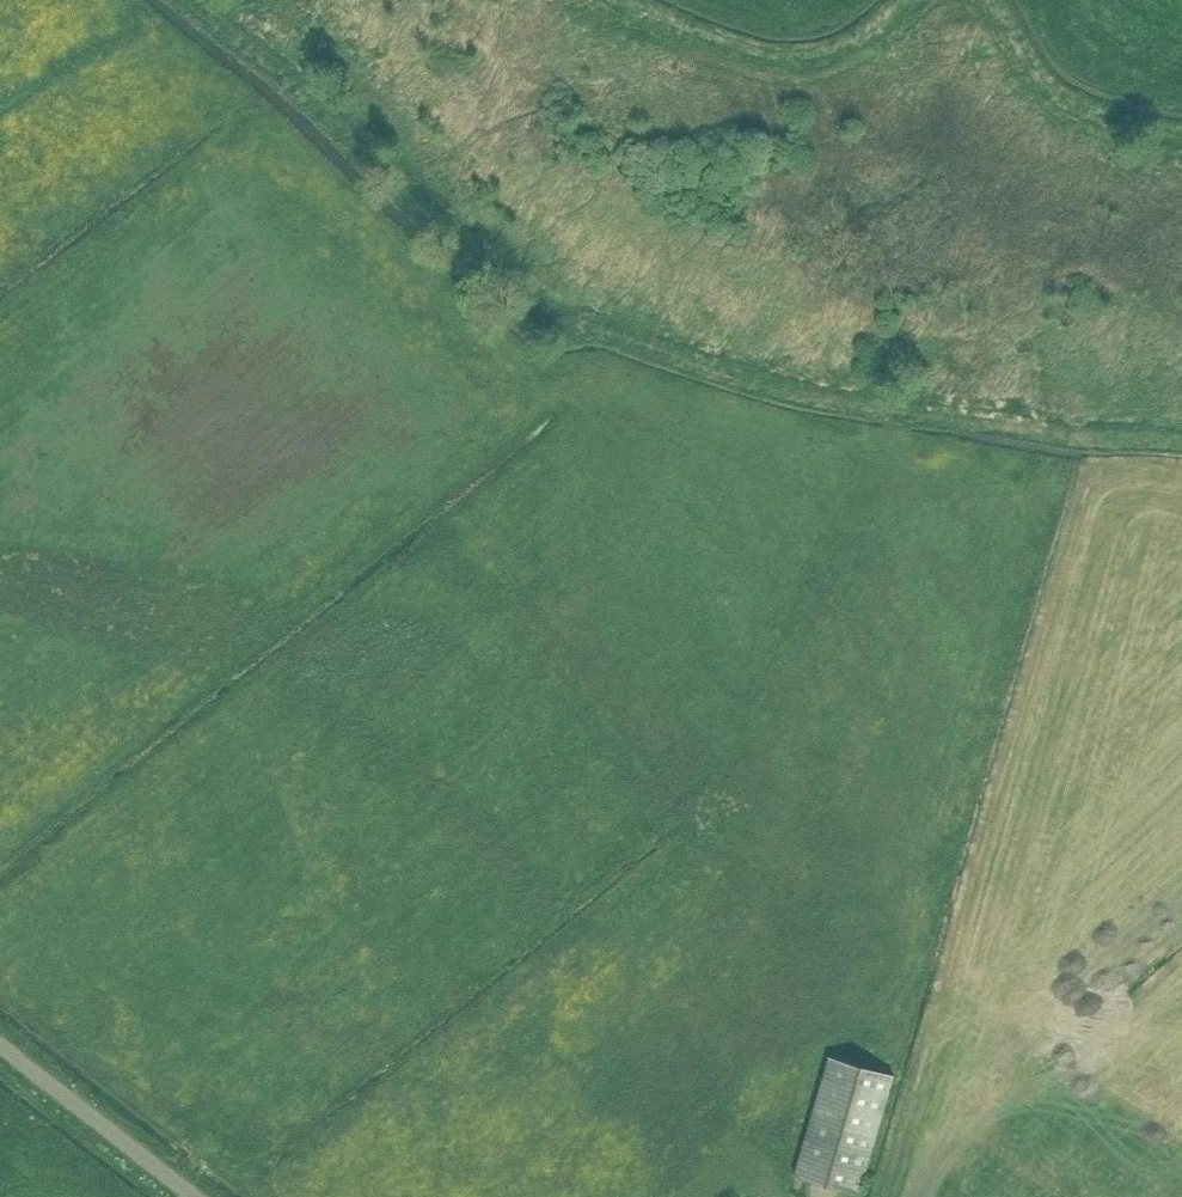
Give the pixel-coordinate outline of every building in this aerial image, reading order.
[(858,1194),(893,1075),(828,1056),(794,1175),(858,1194)]
